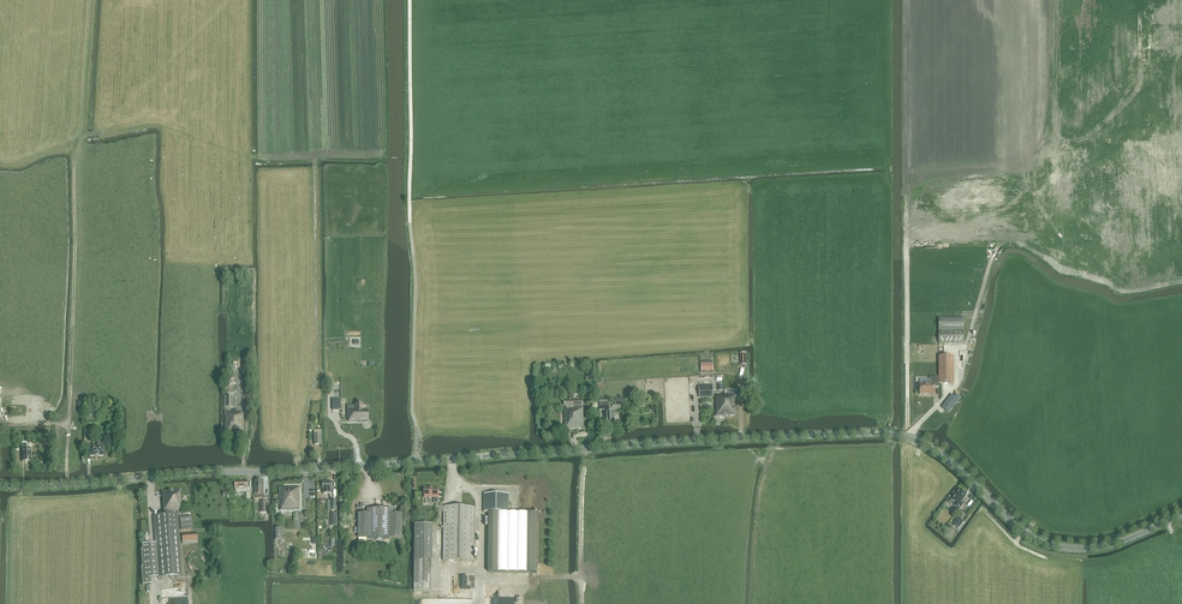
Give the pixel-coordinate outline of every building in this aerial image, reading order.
[(939,319),(939,344),(963,344),(963,319),(939,319)] [(920,384),(920,395),(927,395),(927,394),(934,394),(934,387),(939,387),(939,383),(953,383),(953,357),(939,357),(939,376),(929,376),(929,384),(920,384)] [(226,394),(234,394),(235,386),(226,386),(226,394)] [(700,396),(714,396),(713,386),(699,387),(700,396)] [(725,395),(716,396),(716,416),(726,416),(736,416),(735,396),(729,396),(729,395),(725,395)] [(944,406),(950,411),(961,398),(957,395),(955,398),(952,395),(944,406)] [(225,397),(225,408),(233,408),(234,398),(225,397)] [(342,400),(334,400),(334,411),(342,411),(342,400)] [(574,401),(564,401),(565,406),(567,406),(567,408),(565,408),(565,429),(575,429),(578,428),(578,427),(584,427),(583,408),(581,408),(581,406),(583,406),(583,401),(574,401)] [(609,410),(609,401),(600,401),(600,411),(605,411),(605,413),(604,413),(604,418),(606,418),(606,428),(615,428),(614,412),(613,412),(613,410),(609,410)] [(355,411),(348,411),(348,418),(348,422),(366,422),(366,411),(363,411),(363,406),(355,406),(355,411)] [(225,433),(244,433),(245,414),(240,414),(240,413),(226,412),(225,433)] [(333,428),(333,438),(346,438),(346,418),(339,418),(339,428),(333,428)] [(323,445),(323,430),(315,431),(315,445),(323,445)] [(97,446),(90,446),(90,457),(95,457),(98,457),(98,456),(104,456),(104,447),(105,447),(105,442),(97,442),(97,446)] [(31,449),(22,449),(22,462),(31,462),(31,449)] [(248,481),(236,482),(236,493),(247,492),(247,499),(252,499),(251,494),(251,488),(248,488),(248,481)] [(256,496),(264,496),(264,482),(256,482),(256,496)] [(323,482),(323,489),(323,494),(332,494),(332,489),(332,482),(323,482)] [(300,509),(299,488),(279,488),(280,510),(295,510),(294,509),(300,509)] [(439,498),(439,488),(425,488),(425,497),(434,497),(434,503),(439,503),(439,498)] [(960,489),(950,502),(953,505),(959,510),(964,503),(961,501),(966,495),(963,493),(963,492),(960,489)] [(192,529),(191,521),(190,512),(180,513),(180,511),(182,510),(181,491),(162,493),(163,512),(162,512),(162,515),(153,516),(155,544),(157,579),(182,576),(178,514),(180,514),(181,530),(192,529)] [(485,494),(485,513),(489,513),(489,572),(537,573),(537,513),(508,513),(508,494),(485,494)] [(239,505),(239,515),(254,515),(254,500),(248,501),(249,505),(239,505)] [(444,506),(443,561),(475,561),(475,507),(444,506)] [(359,538),(402,538),(402,514),(394,514),(394,509),(367,509),(367,514),(359,514),(359,538)] [(955,521),(952,524),(958,529),(961,525),(955,521)] [(415,524),(414,591),(431,591),(432,524),(415,524)] [(275,540),(283,540),(283,528),(274,528),(275,540)] [(183,544),(197,543),(197,533),(182,534),(183,544)] [(143,585),(151,585),(151,579),(157,579),(155,544),(142,545),(143,551),(141,551),(143,568),(141,568),(143,585)] [(462,569),(462,584),(466,584),(466,586),(473,586),(473,577),(471,577),(471,570),(462,569)] [(444,591),(454,589),(452,574),(446,575),(447,583),(443,584),(444,591)] [(162,586),(163,594),(178,593),(177,587),(180,587),(180,593),(188,592),(187,584),(162,586)] [(516,603),(516,594),(486,593),(486,602),(516,603)] [(171,595),(160,596),(161,603),(172,603),(171,595)] [(188,596),(177,597),(178,603),(188,603),(188,596)]
